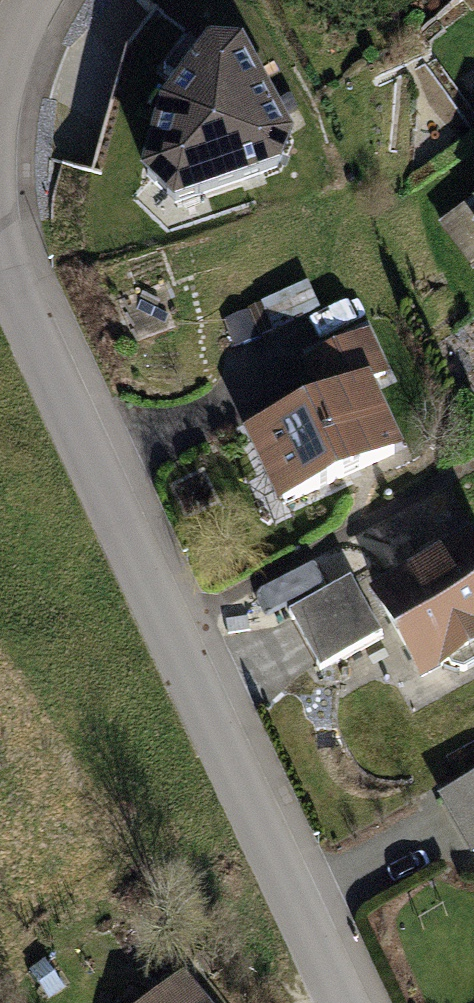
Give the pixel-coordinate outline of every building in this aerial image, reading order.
[(242,33),(209,31),(162,94),(139,163),(176,198),(280,160),(292,129),(242,33)] [(473,209),(473,201),(473,199),(431,228),(464,272),(473,266),(473,250),(467,241),(473,236),(473,218),(469,212),(473,209)] [(295,364),(313,407),(365,385),(382,378),(364,336),(295,364)] [(313,407),(239,441),(273,518),(399,461),(365,385),(313,407)] [(361,595),(382,634),(413,693),(473,661),(473,559),(464,540),(361,595)] [(311,672),(382,634),(361,595),(351,576),(280,614),(311,672)] [(432,799),(473,878),(473,777),(432,799)] [(22,973),(40,1002),(59,991),(40,962),(22,973)] [(176,971),(137,1002),(202,1002),(176,971)]
